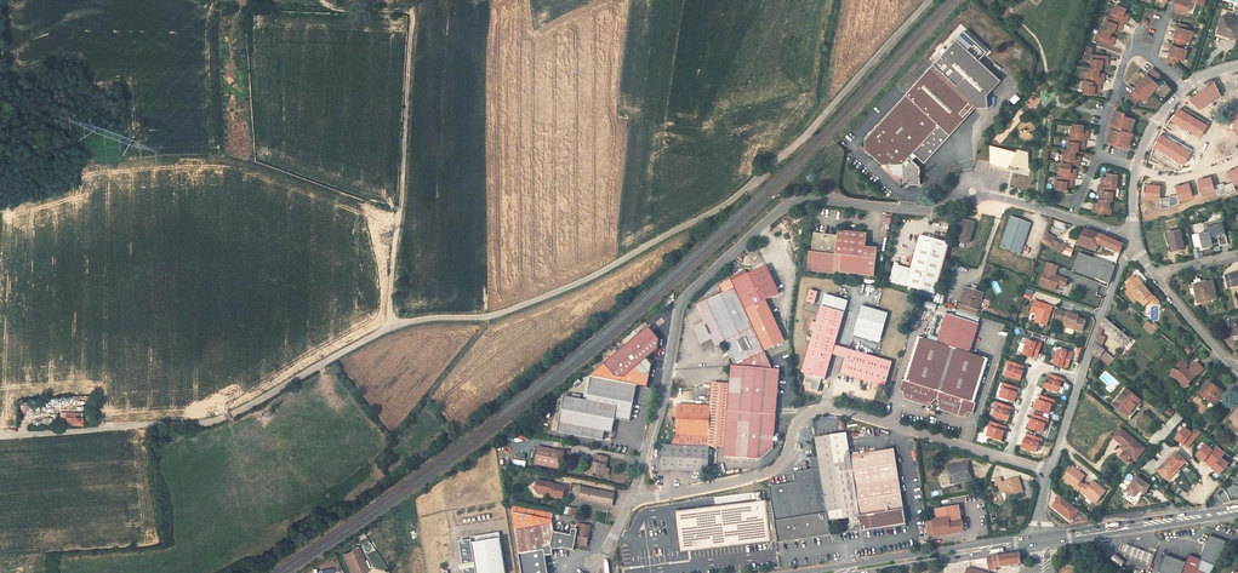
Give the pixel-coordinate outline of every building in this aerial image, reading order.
[(1181,0),(1180,0),(1177,10),(1191,15),(1195,3),(1187,0),(1185,0),(1185,2),(1181,0)] [(1105,31),(1104,35),(1101,44),(1116,49),(1118,44),(1113,42),(1114,39),(1116,35),(1118,35),(1119,32),(1121,29),(1125,30),(1128,25),(1130,25),(1132,20),(1127,18),(1128,15),(1129,11),(1119,7),(1117,11),(1114,20),(1112,20),(1109,28),(1108,32),(1105,31)] [(1223,15),(1217,35),(1237,40),(1237,39),(1237,19),(1223,15)] [(1170,63),(1181,66),(1183,61),(1187,62),(1191,52),(1186,51),(1188,44),(1193,45),(1196,35),(1191,33),(1192,29),(1181,26),(1180,30),(1182,31),(1180,35),(1179,35),(1177,41),(1178,41),(1176,48),(1175,48),(1173,52),(1175,53),(1173,59),(1172,58),(1170,63)] [(921,184),(921,167),(910,157),(914,153),(925,162),(954,132),(976,108),(989,108),(987,96),(1002,81),(956,41),(934,64),(865,139),(866,150),(882,164),(893,164),(893,169),(893,175),(904,175),(905,185),(921,184)] [(1096,71),(1094,71),(1094,76),(1093,84),(1091,84),(1089,94),(1089,98),(1100,99),(1100,95),(1100,92),(1106,92),(1106,86),(1109,86),(1109,80),(1104,79),(1104,76),(1105,72),(1107,72),(1108,68),(1108,65),(1114,66),(1114,59),(1097,58),(1096,67),(1096,71)] [(1128,97),(1136,104),(1142,98),(1146,101),(1159,86),(1155,82),(1161,76),(1153,69),(1147,75),(1148,76),(1144,80),(1143,79),(1137,87),(1138,88),(1134,92),(1133,91),(1128,97)] [(1214,83),(1190,99),(1200,110),(1220,96),(1214,83)] [(1179,110),(1171,120),(1200,137),(1206,126),(1179,110)] [(1111,145),(1121,149),(1122,146),(1132,150),(1135,140),(1133,140),(1135,136),(1139,122),(1130,119),(1130,117),(1120,113),(1114,131),(1116,132),(1111,145)] [(1064,165),(1063,170),(1061,178),(1059,178),(1058,186),(1057,191),(1068,193),(1069,189),(1069,186),(1074,187),(1075,181),(1077,181),(1078,175),(1074,174),(1074,171),(1075,167),(1081,169),(1083,162),(1077,160),(1078,158),(1079,154),(1081,154),(1082,150),(1082,147),(1087,148),(1088,142),(1090,143),(1092,136),(1086,135),(1087,132),(1087,128),(1077,126),(1076,131),(1075,140),(1072,140),(1071,148),(1070,152),(1068,152),(1068,156),(1066,165),(1064,165)] [(1160,135),(1154,147),(1184,164),(1190,153),(1160,135)] [(1016,170),(1017,166),(1028,169),(1028,152),(1018,150),(1016,153),(990,147),(991,163),(1008,167),(1008,169),(1016,170)] [(1227,172),(1233,186),(1237,183),(1237,167),(1227,172)] [(1105,187),(1103,186),(1102,192),(1106,193),(1106,196),(1105,201),(1103,200),(1102,204),(1102,207),(1097,207),(1096,212),(1111,215),(1113,206),(1114,202),(1116,202),(1117,198),(1118,189),(1120,189),(1122,181),(1123,176),(1111,174),(1111,178),(1110,181),(1106,180),(1105,187)] [(1210,177),(1197,181),(1201,195),(1214,191),(1210,177)] [(1223,183),(1215,186),(1217,196),(1226,193),(1227,195),(1236,191),(1232,183),(1224,186),(1223,183)] [(1188,184),(1175,187),(1179,202),(1193,198),(1188,184)] [(1160,186),(1146,185),(1146,200),(1159,200),(1160,186)] [(1179,204),(1177,196),(1169,196),(1169,198),(1161,199),(1160,209),(1169,209),(1169,207),(1179,204)] [(1023,255),(1033,224),(1011,217),(1000,247),(1023,255)] [(970,245),(976,224),(963,220),(956,241),(970,245)] [(1216,240),(1222,239),(1224,248),(1232,246),(1227,222),(1207,226),(1208,233),(1204,234),(1207,248),(1217,246),(1216,240)] [(1104,235),(1085,229),(1078,245),(1097,251),(1104,235)] [(1185,231),(1173,234),(1177,251),(1190,248),(1185,231)] [(814,233),(811,252),(809,252),(807,271),(838,274),(866,277),(875,277),(878,249),(866,248),(867,241),(868,234),(845,232),(839,233),(814,233)] [(1066,244),(1060,241),(1060,236),(1051,232),(1047,242),(1068,254),(1074,256),(1077,249),(1071,247),(1072,244),(1077,245),(1078,243),(1070,240),(1066,244)] [(1121,255),(1124,244),(1104,235),(1097,251),(1101,247),(1121,255)] [(937,296),(950,243),(921,236),(911,268),(895,263),(890,281),(937,296)] [(1077,264),(1073,272),(1110,285),(1116,267),(1080,254),(1077,264)] [(1059,267),(1047,262),(1039,284),(1057,290),(1059,285),(1065,287),(1069,280),(1065,278),(1061,276),(1056,275),(1059,267)] [(746,271),(731,277),(735,289),(764,352),(786,342),(768,302),(781,296),(767,267),(748,275),(746,271)] [(1141,281),(1136,276),(1125,287),(1130,291),(1127,293),(1135,302),(1139,298),(1142,300),(1145,297),(1148,300),(1149,300),(1151,302),(1156,301),(1158,299),(1154,295),(1153,295),(1144,284),(1142,286),(1139,282),(1141,281)] [(1229,278),(1231,290),(1237,289),(1237,276),(1229,278)] [(1216,284),(1198,287),(1202,305),(1220,302),(1216,284)] [(966,287),(959,310),(981,316),(988,294),(966,287)] [(764,352),(735,289),(697,306),(705,323),(693,327),(704,351),(714,346),(726,342),(735,365),(732,367),(764,352)] [(823,292),(815,289),(811,300),(820,303),(823,292)] [(826,305),(849,312),(852,301),(830,293),(826,305)] [(1142,300),(1139,298),(1137,299),(1143,306),(1148,300),(1145,297),(1142,300)] [(1056,308),(1038,302),(1034,313),(1041,315),(1039,323),(1049,327),(1056,308)] [(816,321),(813,330),(818,332),(805,373),(809,374),(822,379),(827,380),(835,354),(838,344),(849,312),(826,305),(821,323),(816,321)] [(885,338),(893,314),(867,306),(859,330),(885,338)] [(1083,318),(1062,311),(1058,321),(1068,325),(1079,328),(1078,331),(1085,334),(1089,323),(1082,320),(1083,318)] [(904,391),(907,392),(908,400),(931,407),(938,399),(944,400),(944,411),(968,418),(972,412),(976,413),(992,360),(982,357),(985,347),(978,345),(975,355),(974,354),(983,324),(950,314),(941,344),(921,337),(904,391)] [(1119,341),(1126,347),(1132,340),(1108,320),(1106,319),(1104,325),(1120,339),(1119,341)] [(659,340),(649,328),(589,376),(619,382),(637,386),(648,388),(650,377),(652,366),(647,360),(658,350),(659,340)] [(885,338),(859,330),(857,335),(883,343),(885,338)] [(1098,340),(1097,343),(1103,348),(1107,340),(1100,337),(1098,340)] [(1038,343),(1027,340),(1022,355),(1032,359),(1033,358),(1038,359),(1043,343),(1039,341),(1038,343)] [(1094,352),(1094,353),(1110,366),(1115,359),(1103,348),(1097,343),(1094,352)] [(835,354),(849,358),(852,349),(838,344),(835,354)] [(845,373),(888,387),(896,363),(852,349),(849,358),(845,373)] [(1069,353),(1058,350),(1053,365),(1063,368),(1063,367),(1069,369),(1074,353),(1069,351),(1069,353)] [(777,408),(780,370),(773,370),(764,352),(732,367),(730,384),(724,448),(724,457),(760,460),(774,449),(777,413),(777,408)] [(1186,361),(1181,366),(1185,370),(1181,372),(1176,371),(1174,378),(1179,380),(1183,384),(1185,391),(1192,389),(1192,386),(1207,371),(1200,364),(1191,373),(1189,371),(1189,368),(1192,366),(1186,361)] [(1026,367),(1011,362),(1008,368),(1009,368),(1007,376),(1020,381),(1026,367)] [(822,379),(809,374),(807,382),(813,384),(812,390),(819,392),(823,381),(822,380),(822,379)] [(1066,380),(1049,375),(1043,390),(1059,394),(1062,385),(1064,386),(1066,380)] [(612,434),(614,422),(630,425),(637,386),(619,382),(589,376),(584,400),(565,396),(558,432),(603,441),(611,442),(612,434)] [(710,437),(710,448),(724,448),(730,384),(713,383),(710,406),(710,437)] [(1019,389),(1003,383),(1001,389),(1002,391),(1000,398),(1015,403),(1019,389)] [(1219,407),(1228,396),(1213,383),(1204,394),(1219,407)] [(1130,416),(1143,401),(1130,389),(1124,395),(1127,398),(1120,406),(1130,416)] [(1124,395),(1117,403),(1120,406),(1127,398),(1124,395)] [(1057,401),(1040,396),(1035,411),(1050,416),(1053,407),(1055,407),(1057,401)] [(1013,408),(997,403),(995,409),(996,409),(994,418),(1008,423),(1013,408)] [(710,448),(710,437),(710,406),(680,406),(679,436),(672,446),(680,446),(710,448)] [(1169,409),(1166,414),(1171,418),(1174,413),(1169,409)] [(64,417),(66,417),(65,423),(80,424),(80,418),(73,417),(73,413),(64,412),(64,417)] [(1171,420),(1176,424),(1182,417),(1177,413),(1171,420)] [(1049,421),(1033,415),(1028,432),(1047,438),(1051,426),(1048,425),(1049,421)] [(1170,419),(1165,425),(1172,431),(1177,425),(1176,424),(1171,420),(1170,419)] [(1007,427),(990,422),(988,428),(990,428),(987,437),(1003,442),(1007,427)] [(1163,424),(1148,441),(1157,448),(1171,431),(1163,424)] [(1183,445),(1188,448),(1200,432),(1196,429),(1191,434),(1184,428),(1175,439),(1183,445)] [(548,435),(528,430),(527,434),(547,439),(548,435)] [(1126,432),(1123,430),(1115,439),(1118,442),(1126,432)] [(1148,450),(1126,432),(1118,442),(1126,448),(1130,451),(1128,454),(1124,459),(1130,464),(1135,458),(1137,456),(1141,459),(1148,450)] [(864,524),(865,531),(867,531),(857,457),(854,457),(851,434),(819,439),(822,457),(831,522),(850,519),(851,524),(849,527),(853,530),(858,524),(860,525),(864,524)] [(1045,439),(1026,434),(1022,450),(1037,454),(1039,444),(1043,445),(1045,439)] [(1226,454),(1216,446),(1213,451),(1205,445),(1195,456),(1219,478),(1230,464),(1223,458),(1226,454)] [(565,451),(538,446),(534,468),(561,473),(565,451)] [(663,446),(661,471),(679,472),(680,446),(672,446),(663,446)] [(679,472),(709,473),(710,448),(680,446),(679,472)] [(909,524),(898,450),(857,457),(867,531),(909,524)] [(1185,462),(1176,452),(1158,471),(1168,480),(1185,462)] [(594,466),(593,468),(588,467),(586,476),(593,477),(593,475),(609,477),(610,469),(607,468),(608,458),(595,455),(594,466)] [(797,484),(771,488),(779,543),(832,535),(831,522),(822,457),(811,460),(813,472),(795,474),(797,484)] [(951,469),(952,474),(942,476),(944,486),(969,480),(967,473),(973,471),(971,464),(951,469)] [(1089,478),(1076,468),(1067,480),(1079,490),(1078,491),(1082,495),(1083,493),(1088,487),(1084,484),(1089,478)] [(553,483),(537,480),(536,486),(533,488),(538,494),(546,496),(550,495),(553,499),(563,501),(566,487),(554,485),(553,483)] [(1001,486),(1003,494),(1008,493),(1010,498),(1025,493),(1021,480),(1001,486)] [(1154,489),(1140,480),(1130,494),(1138,501),(1143,494),(1148,497),(1154,489)] [(1089,486),(1088,487),(1083,493),(1087,497),(1088,496),(1100,506),(1110,494),(1097,484),(1093,489),(1089,486)] [(615,493),(582,487),(579,501),(612,507),(615,493)] [(322,495),(327,503),(335,497),(330,490),(322,495)] [(1059,501),(1061,502),(1057,506),(1061,509),(1059,511),(1073,523),(1082,513),(1063,497),(1059,501)] [(765,501),(676,511),(681,552),(770,541),(765,501)] [(566,506),(565,513),(578,516),(579,509),(566,506)] [(939,521),(940,522),(952,520),(952,525),(964,523),(962,507),(938,510),(939,521)] [(512,508),(522,572),(548,572),(544,551),(550,550),(551,548),(574,552),(576,546),(587,548),(590,535),(591,529),(579,527),(578,533),(576,538),(555,534),(553,527),(555,516),(512,508)] [(940,522),(939,521),(930,523),(932,538),(939,537),(938,535),(967,530),(966,522),(964,523),(952,525),(952,520),(940,522)] [(458,541),(462,565),(474,563),(475,568),(463,570),(464,572),(505,572),(498,531),(469,536),(470,539),(458,541)] [(1202,561),(1190,558),(1187,565),(1167,558),(1162,572),(1198,572),(1199,571),(1204,572),(1213,572),(1216,566),(1218,566),(1219,563),(1221,564),(1224,555),(1222,554),(1226,544),(1213,539),(1209,541),(1209,542),(1202,561)] [(1141,552),(1129,547),(1125,555),(1138,560),(1141,552)] [(345,557),(351,572),(361,572),(359,565),(362,564),(358,553),(345,557)] [(1157,559),(1145,553),(1141,562),(1154,567),(1157,559)] [(1000,570),(1023,566),(1022,556),(989,561),(991,572),(1001,571),(1000,570)]
